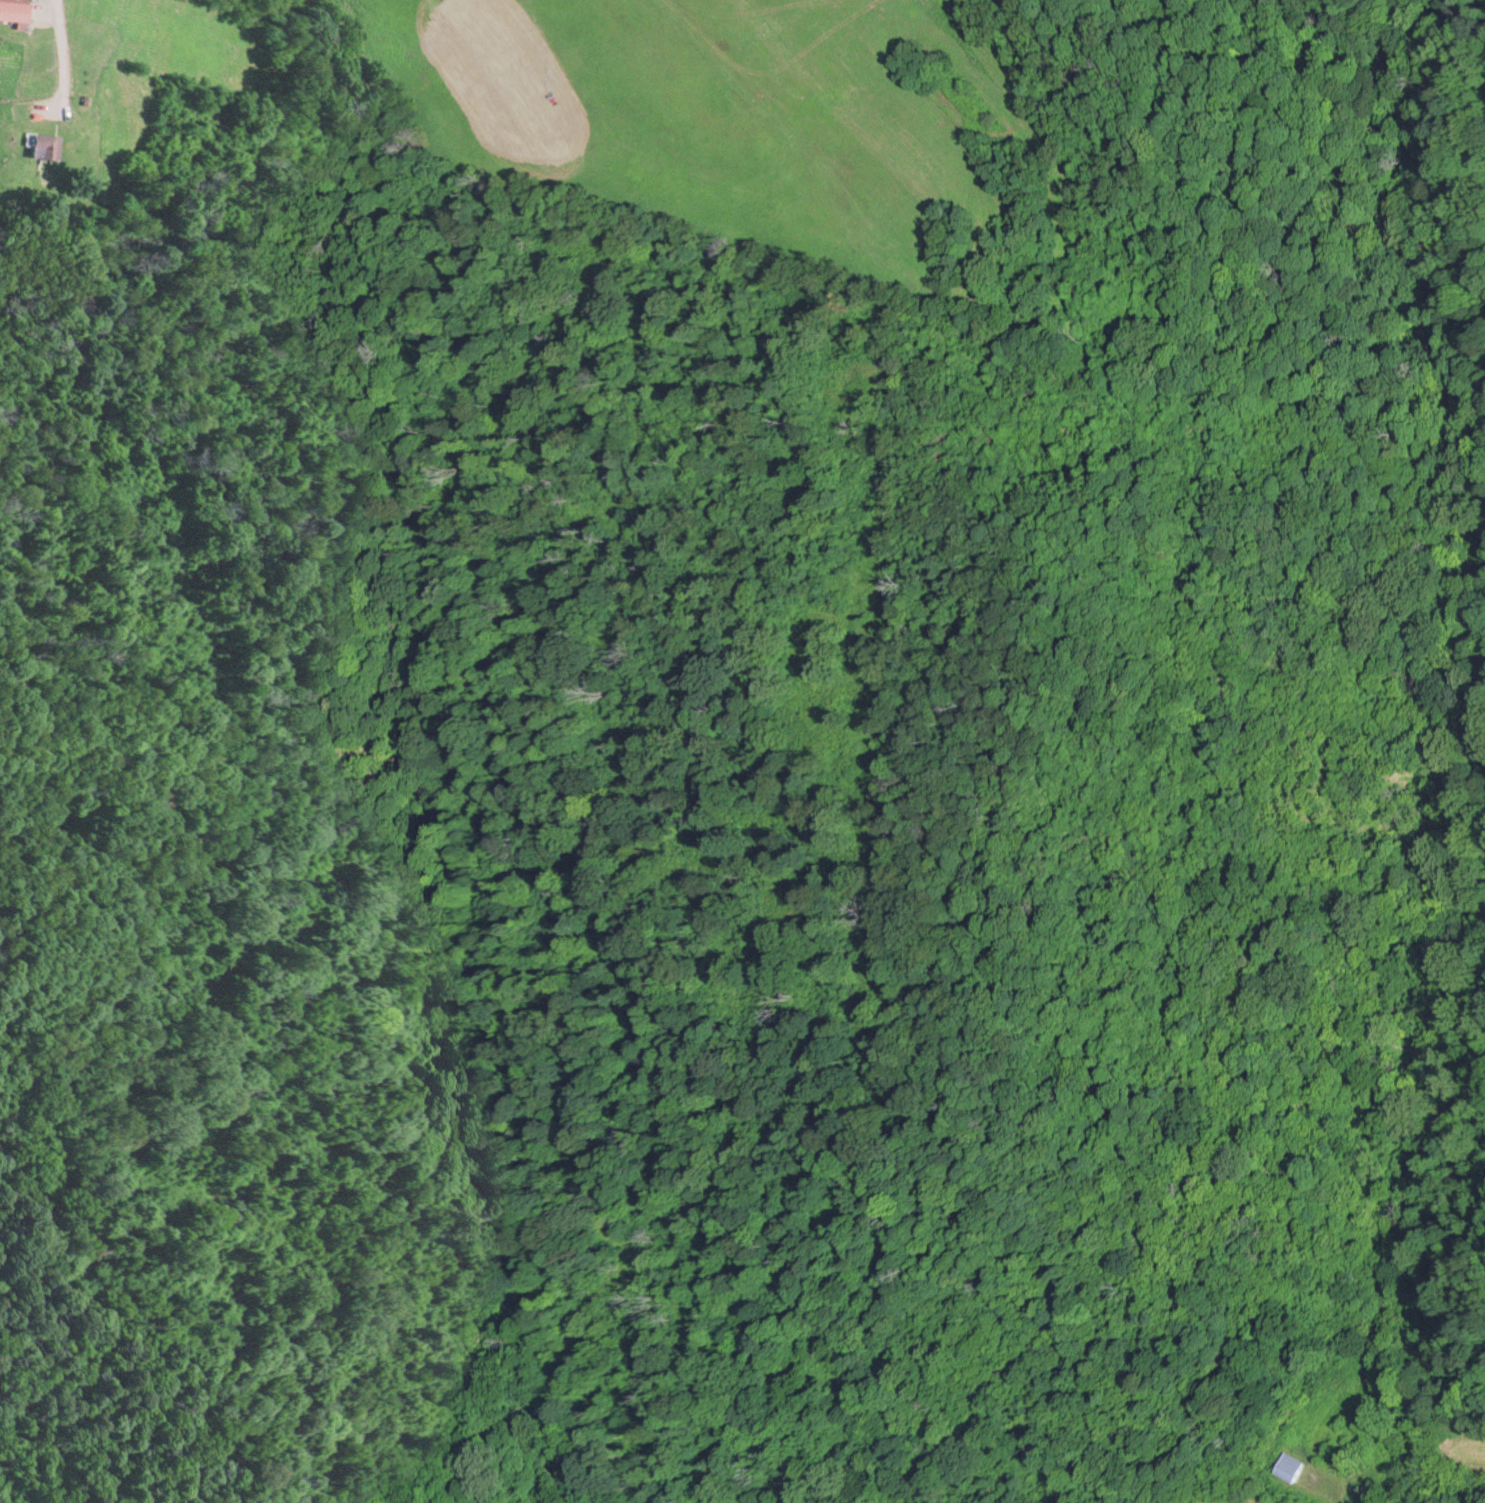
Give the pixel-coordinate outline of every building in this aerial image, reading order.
[(24,22),(27,0),(0,0),(0,19),(24,22)] [(58,133),(27,133),(27,158),(58,159),(58,133)] [(1274,1472),(1293,1482),(1306,1461),(1287,1450),(1274,1472)]
